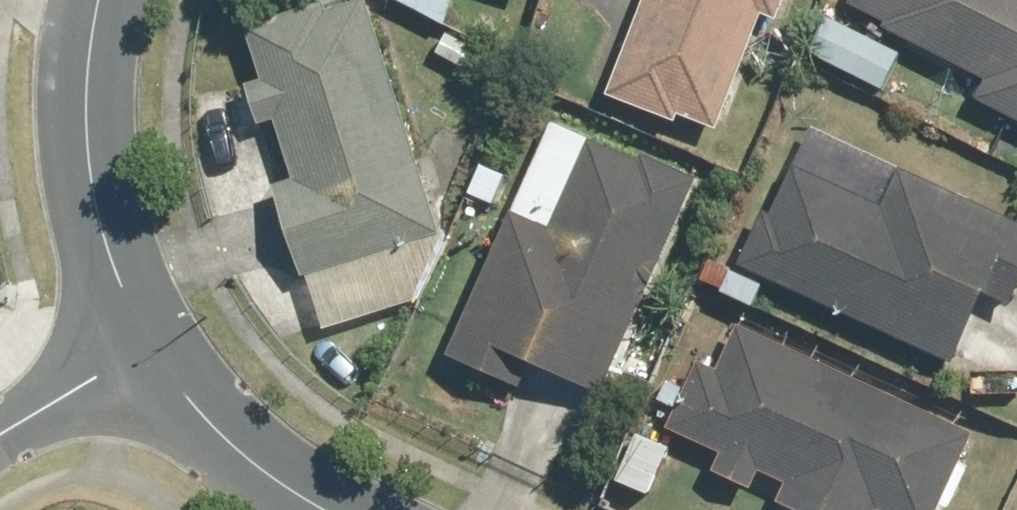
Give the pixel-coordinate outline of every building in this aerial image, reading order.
[(712,129),(756,18),(776,27),(787,0),(651,0),(615,91),(712,129)] [(1016,113),(1016,0),(860,0),(855,9),(996,84),(989,99),(1016,113)] [(436,240),(363,10),(243,48),(316,278),(436,240)] [(554,127),(463,330),(602,391),(693,189),(554,127)] [(762,279),(961,367),(1016,240),(1016,229),(822,143),(762,279)] [(733,329),(688,434),(867,509),(943,509),(976,432),(733,329)]
